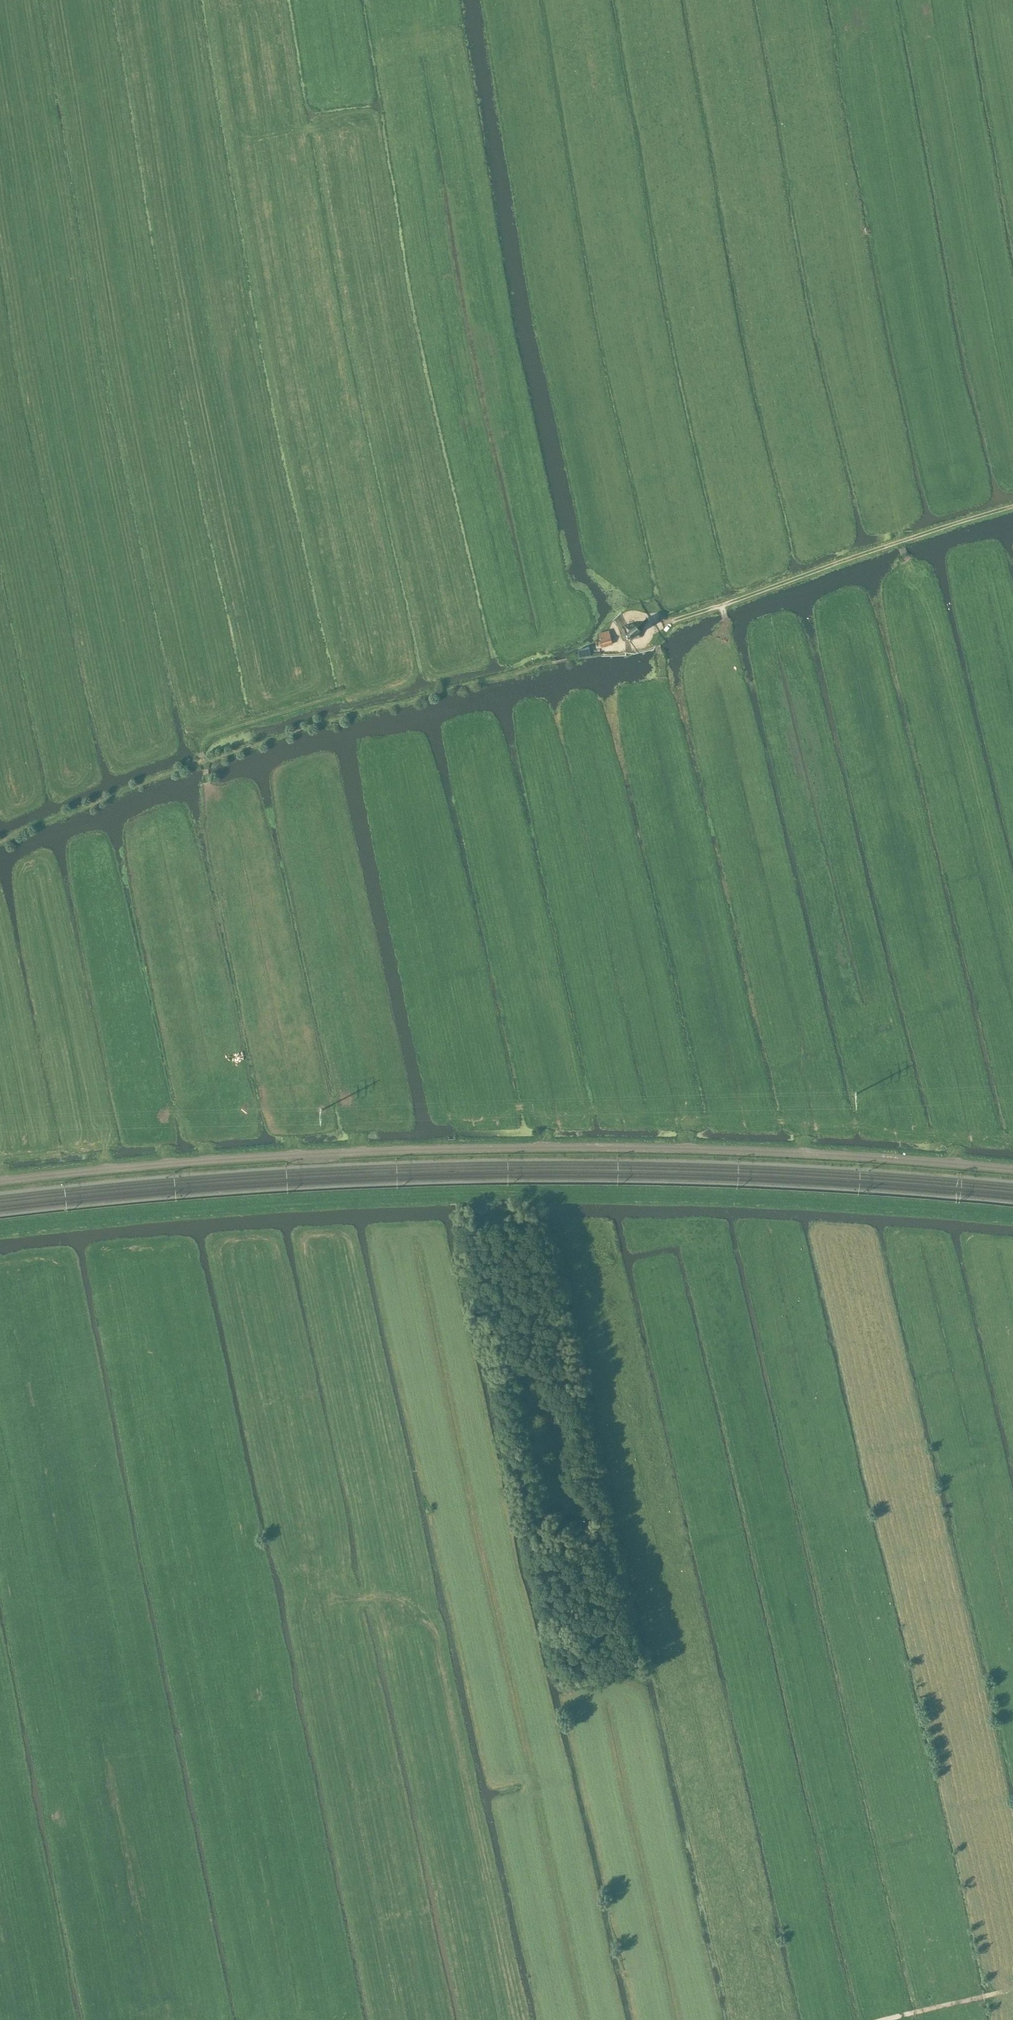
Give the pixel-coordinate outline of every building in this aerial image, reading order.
[(642,636),(639,623),(625,626),(628,639),(642,636)] [(613,645),(612,637),(600,640),(602,647),(613,645)]
